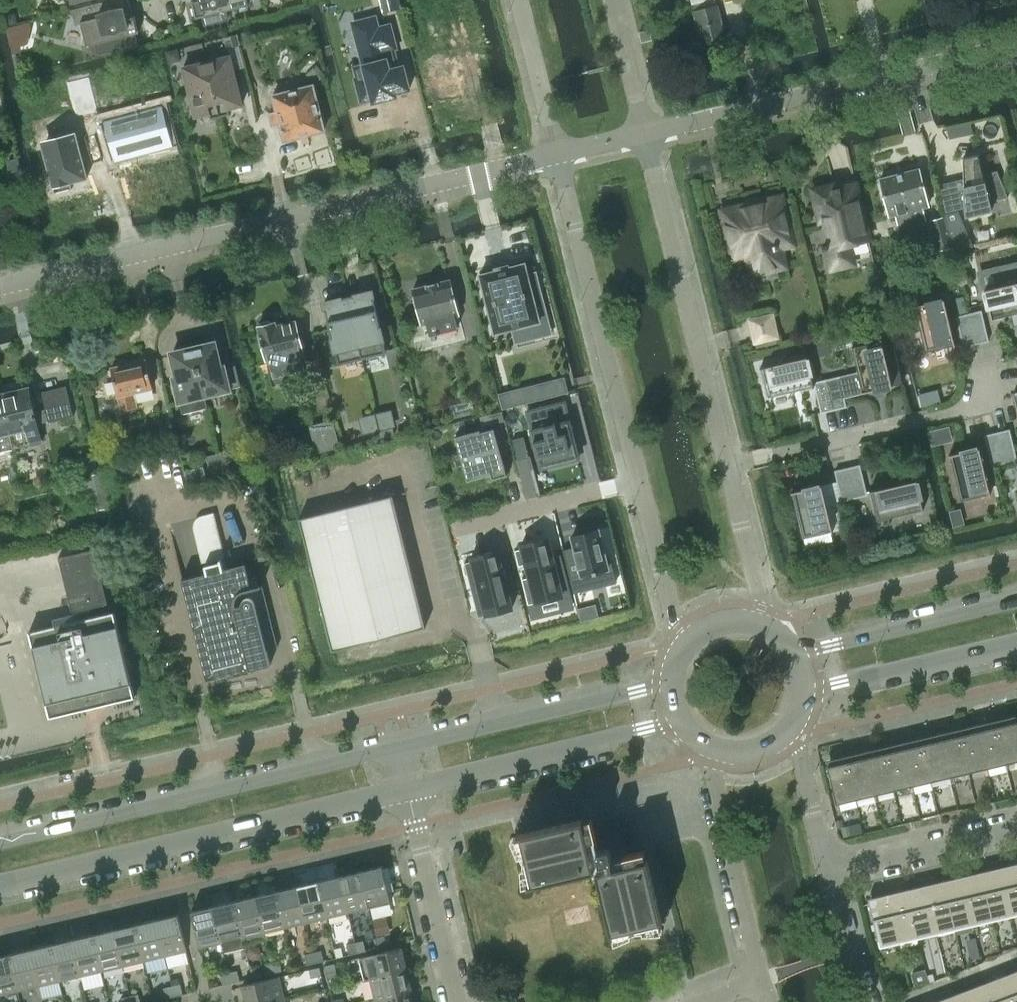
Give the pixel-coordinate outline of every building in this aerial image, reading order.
[(135,15),(126,17),(125,12),(128,11),(126,0),(113,0),(73,10),(77,23),(81,22),(87,45),(139,32),(135,15)] [(248,0),(195,0),(192,1),(196,18),(249,4),(248,0)] [(400,0),(380,0),(383,13),(402,8),(400,0)] [(717,6),(716,6),(715,0),(691,0),(692,4),(693,4),(695,11),(694,12),(702,45),(725,39),(717,6)] [(13,45),(31,40),(26,21),(8,26),(13,45)] [(364,65),(355,67),(358,77),(356,78),(362,101),(373,98),(373,102),(380,100),(379,96),(386,94),(386,95),(410,89),(404,65),(399,67),(394,48),(396,47),(390,24),(355,33),(364,65)] [(649,29),(639,32),(642,42),(651,39),(649,29)] [(442,53),(427,57),(434,84),(449,80),(456,107),(460,106),(461,111),(473,108),(471,103),(486,99),(478,67),(479,66),(473,43),(471,43),(468,33),(453,37),(454,39),(439,43),(442,53)] [(230,55),(207,61),(220,116),(230,114),(228,108),(242,105),(230,55)] [(211,118),(220,116),(207,61),(183,67),(195,116),(209,113),(211,118)] [(285,140),(301,135),(324,129),(313,84),(273,95),(277,110),(269,112),(273,126),(281,124),(285,140)] [(179,143),(168,103),(164,86),(131,94),(135,111),(105,119),(116,160),(179,143)] [(971,123),(947,128),(949,138),(973,133),(971,123)] [(88,177),(76,134),(71,135),(68,124),(40,132),(55,192),(73,187),(72,181),(88,177)] [(955,180),(960,199),(964,217),(992,210),(990,201),(1008,197),(997,170),(983,173),(978,154),(963,157),(964,178),(955,180)] [(928,206),(919,168),(880,178),(890,216),(896,214),(900,232),(927,225),(923,207),(928,206)] [(832,267),(852,262),(848,243),(868,238),(855,184),(835,188),(834,185),(813,189),(817,207),(821,206),(824,216),(830,244),(823,246),(824,249),(827,248),(832,267)] [(781,197),(723,211),(734,257),(747,253),(752,273),(785,265),(780,246),(792,243),(781,197)] [(938,250),(951,246),(944,217),(931,220),(938,250)] [(497,270),(480,274),(495,332),(539,321),(531,288),(540,285),(536,271),(527,273),(525,262),(508,267),(508,265),(496,268),(497,270)] [(984,289),(991,319),(993,319),(992,318),(1016,312),(1016,264),(992,270),(996,286),(984,289)] [(450,279),(413,288),(422,323),(426,322),(429,334),(436,332),(436,334),(440,333),(439,331),(457,327),(454,315),(459,314),(450,279)] [(386,352),(376,309),(371,291),(348,297),(362,357),(386,352)] [(362,357),(348,297),(325,302),(339,363),(362,357)] [(944,298),(914,305),(914,307),(915,306),(926,351),(954,344),(954,345),(955,345),(944,298)] [(969,313),(967,304),(956,306),(958,316),(969,313)] [(988,340),(981,310),(969,313),(976,343),(988,340)] [(753,345),(780,338),(774,311),(747,318),(753,345)] [(976,343),(969,313),(958,316),(957,316),(964,346),(976,343)] [(261,325),(258,326),(267,360),(270,359),(270,362),(267,363),(273,386),(274,386),(274,385),(293,380),(292,375),(307,371),(307,372),(308,372),(304,354),(301,354),(300,351),(303,351),(296,320),(277,325),(276,321),(274,322),(271,320),(262,322),(261,325)] [(880,339),(880,340),(852,346),(858,372),(863,391),(862,391),(862,392),(892,385),(881,338),(880,339)] [(210,343),(193,347),(205,395),(230,389),(230,388),(241,385),(236,365),(225,367),(224,364),(221,365),(216,343),(210,345),(210,343)] [(178,352),(172,354),(174,364),(176,369),(177,375),(174,376),(179,401),(182,413),(207,407),(205,395),(193,347),(177,350),(178,352)] [(760,367),(761,368),(762,368),(768,396),(813,386),(813,387),(814,386),(807,356),(760,367)] [(153,387),(146,360),(111,368),(118,395),(122,411),(137,407),(133,391),(153,387)] [(858,372),(839,376),(844,397),(862,392),(862,391),(863,391),(858,372)] [(839,376),(827,379),(834,409),(846,406),(844,397),(839,376)] [(565,378),(538,385),(541,398),(568,392),(565,378)] [(834,409),(827,379),(815,382),(822,412),(834,409)] [(42,442),(35,411),(29,387),(16,390),(15,386),(0,389),(14,449),(42,442)] [(74,417),(67,387),(43,392),(50,423),(74,417)] [(0,389),(0,452),(14,449),(0,389)] [(508,393),(500,395),(503,408),(511,406),(508,393)] [(565,401),(527,411),(541,467),(579,457),(565,401)] [(390,412),(376,415),(379,428),(380,427),(392,424),(393,424),(390,412)] [(491,413),(480,416),(482,426),(494,423),(491,413)] [(376,415),(362,418),(365,431),(379,428),(376,415)] [(309,425),(317,453),(340,447),(333,419),(309,425)] [(392,424),(380,427),(382,437),(394,434),(392,424)] [(951,424),(930,427),(932,442),(954,439),(951,424)] [(480,429),(455,436),(468,480),(491,474),(492,478),(493,478),(507,474),(494,427),(481,431),(480,429)] [(1009,429),(997,432),(1004,462),(1016,459),(1009,429)] [(992,465),(1004,462),(997,432),(985,435),(992,465)] [(524,437),(513,439),(518,459),(529,457),(524,437)] [(989,493),(978,446),(950,453),(961,499),(989,493)] [(218,453),(222,469),(238,465),(234,449),(218,453)] [(218,453),(207,456),(211,472),(222,469),(218,453)] [(518,459),(516,459),(526,498),(541,494),(531,456),(529,457),(518,459)] [(860,464),(848,467),(855,497),(867,494),(860,464)] [(842,500),(855,497),(848,467),(835,470),(842,500)] [(916,479),(870,490),(870,492),(871,491),(878,519),(922,509),(922,510),(923,510),(916,479)] [(822,484),(791,492),(792,493),(793,493),(803,537),(831,530),(832,531),(833,531),(822,484)] [(91,498),(94,508),(108,504),(106,494),(91,498)] [(393,494),(300,518),(332,650),(425,627),(393,494)] [(204,560),(227,555),(216,509),(192,515),(204,560)] [(575,546),(563,549),(574,592),(617,582),(610,555),(605,556),(598,529),(572,535),(575,546)] [(522,548),(515,550),(519,565),(526,563),(529,576),(522,578),(528,604),(562,595),(548,537),(521,544),(522,548)] [(472,560),(465,562),(478,616),(512,608),(498,550),(471,556),(472,560)] [(94,554),(61,563),(73,611),(106,602),(94,554)] [(270,664),(255,601),(255,600),(254,599),(253,598),(252,597),(250,597),(249,596),(247,597),(245,590),(252,588),(249,576),(245,563),(182,579),(207,679),(269,664),(270,664)] [(135,696),(115,613),(115,610),(29,631),(49,717),(135,696)] [(1016,720),(1015,715),(1005,717),(1004,710),(984,715),(986,722),(968,726),(966,719),(947,724),(949,731),(930,735),(929,728),(910,733),(911,740),(893,744),(891,737),(872,742),(874,748),(856,753),(854,746),(835,750),(837,757),(827,760),(837,802),(1016,759),(1016,720)] [(612,931),(661,920),(645,849),(612,857),(610,846),(599,849),(592,816),(521,833),(533,883),(594,868),(597,870),(612,931)] [(1009,864),(1008,857),(998,860),(1010,909),(1016,907),(1016,862),(1009,864)] [(988,862),(990,869),(981,871),(991,913),(1010,909),(998,860),(988,862)] [(382,865),(360,870),(369,907),(391,902),(382,865)] [(981,871),(972,873),(970,866),(961,869),(972,918),(991,913),(981,871)] [(951,871),(953,878),(944,880),(954,922),(972,918),(961,869),(951,871)] [(360,870),(339,875),(348,912),(369,907),(360,870)] [(339,875),(318,880),(327,917),(348,912),(339,875)] [(944,880),(935,882),(933,875),(923,877),(935,927),(954,922),(944,880)] [(914,880),(915,886),(906,888),(916,931),(935,927),(923,877),(914,880)] [(318,880),(297,885),(306,922),(327,917),(318,880)] [(896,884),(886,886),(898,936),(916,931),(906,888),(897,891),(896,884)] [(297,885),(276,890),(285,927),(306,922),(297,885)] [(876,888),(878,895),(868,898),(878,940),(898,936),(886,886),(876,888)] [(285,927),(276,890),(255,895),(264,932),(285,927)] [(264,932),(255,895),(234,900),(244,942),(265,937),(264,932)] [(245,946),(244,942),(234,900),(213,905),(222,942),(224,951),(245,946)] [(200,947),(222,942),(213,905),(191,910),(200,947)] [(178,913),(156,919),(165,955),(187,950),(178,913)] [(156,919),(135,924),(144,960),(165,955),(156,919)] [(135,924),(114,929),(123,965),(144,960),(135,924)] [(114,929),(93,934),(102,970),(123,965),(114,929)] [(93,934),(72,939),(81,975),(102,970),(93,934)] [(376,937),(379,947),(387,945),(385,935),(376,937)] [(72,939),(51,944),(60,980),(81,975),(72,939)] [(363,940),(355,942),(358,952),(366,950),(363,940)] [(349,954),(358,952),(355,942),(347,944),(349,954)] [(51,944),(30,949),(39,985),(60,980),(51,944)] [(341,947),(335,948),(337,956),(343,955),(341,947)] [(407,969),(401,947),(359,957),(364,979),(370,977),(407,969)] [(30,949),(9,954),(18,990),(39,985),(30,949)] [(321,950),(313,952),(316,962),(324,960),(321,950)] [(307,964),(316,962),(313,952),(305,954),(307,964)] [(18,990),(9,954),(0,956),(0,994),(18,990)] [(279,960),(271,962),(274,972),(282,970),(279,960)] [(265,974),(274,972),(271,962),(263,964),(265,974)] [(338,977),(335,963),(324,965),(328,979),(338,977)] [(1012,964),(1002,968),(1005,974),(996,977),(1006,1001),(1016,1001),(1016,978),(1012,964)] [(258,966),(250,968),(252,977),(260,975),(258,966)] [(322,975),(320,966),(309,969),(311,977),(322,975)] [(412,990),(407,969),(370,977),(375,998),(412,990)] [(237,970),(229,972),(232,982),(240,980),(237,970)] [(223,984),(232,982),(229,972),(221,974),(223,984)] [(988,981),(985,974),(976,978),(985,1001),(1006,1001),(996,977),(988,981)] [(179,976),(171,978),(172,985),(181,983),(179,976)] [(242,985),(246,1001),(266,1001),(284,998),(279,976),(242,985)] [(976,978),(967,981),(969,988),(960,991),(965,1001),(985,1001),(976,978)] [(181,983),(172,985),(175,996),(183,994),(181,983)] [(175,996),(172,985),(164,987),(166,998),(175,996)] [(952,994),(949,988),(940,991),(944,1001),(965,1001),(960,991),(952,994)] [(375,998),(376,1001),(415,1001),(412,990),(375,998)] [(933,1001),(932,1001),(944,1001),(940,991),(931,995),(933,1001)] [(139,993),(130,995),(132,1001),(141,1001),(139,993)]
